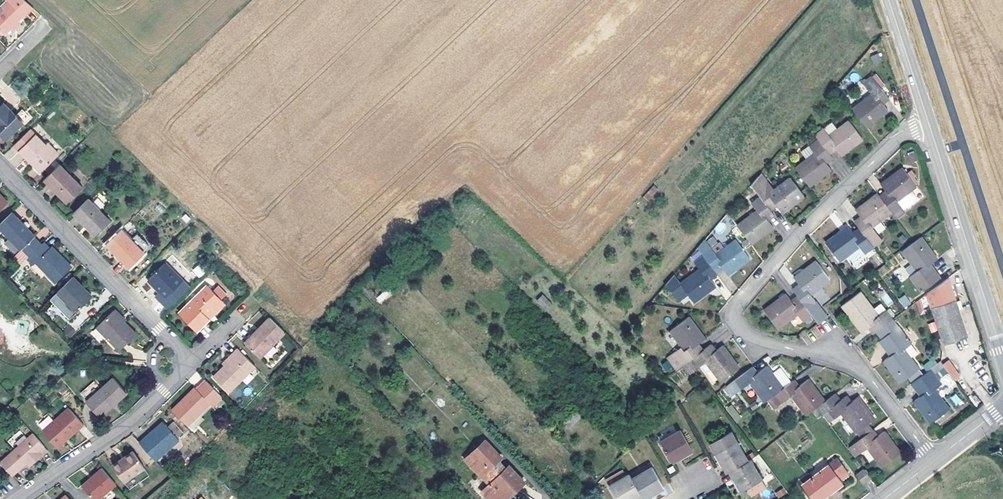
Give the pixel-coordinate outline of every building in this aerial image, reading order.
[(0,9),(0,29),(5,34),(32,6),(25,0),(8,0),(9,0),(0,9)] [(9,0),(8,0),(5,0),(0,6),(0,9),(9,0)] [(878,54),(871,56),(874,64),(881,62),(878,54)] [(871,94),(852,109),(866,127),(888,110),(883,103),(878,98),(885,93),(872,76),(863,84),(871,94)] [(878,98),(883,103),(888,98),(885,93),(878,98)] [(6,139),(23,122),(16,115),(4,103),(0,106),(0,133),(6,139)] [(22,110),(16,115),(23,122),(29,116),(22,110)] [(823,129),(815,135),(818,139),(824,148),(831,143),(835,148),(840,156),(862,139),(848,121),(829,135),(823,129)] [(34,155),(45,166),(58,152),(47,141),(45,142),(35,132),(30,128),(17,142),(21,146),(32,157),(34,155)] [(814,154),(795,168),(808,185),(831,169),(826,162),(822,157),(828,152),(824,148),(818,139),(809,146),(814,154)] [(828,152),(829,153),(835,148),(831,143),(824,148),(828,152)] [(822,157),(826,162),(832,158),(829,153),(828,152),(822,157)] [(34,155),(32,157),(42,168),(45,166),(34,155)] [(82,187),(59,163),(43,179),(55,191),(57,189),(69,200),(82,187)] [(891,212),(895,218),(904,211),(903,210),(916,201),(916,197),(911,190),(916,186),(903,168),(880,184),(885,191),(889,197),(883,202),(891,212)] [(772,200),(776,205),(781,212),(803,195),(790,178),(770,192),(765,186),(756,192),(760,197),(766,204),(772,200)] [(649,201),(657,189),(652,185),(643,197),(649,201)] [(889,197),(885,191),(879,196),(883,202),(889,197)] [(863,234),(872,247),(881,240),(872,227),(891,212),(883,202),(879,196),(877,194),(855,210),(861,217),(854,222),(859,228),(863,234)] [(766,204),(760,197),(751,204),(756,211),(736,226),(750,244),(772,227),(767,220),(763,214),(769,209),(766,204)] [(74,212),(85,223),(87,220),(99,232),(110,220),(88,198),(74,212)] [(769,209),(770,210),(776,205),(772,200),(766,204),(769,209)] [(763,214),(767,220),(773,215),(770,210),(769,209),(763,214)] [(10,211),(0,222),(0,228),(20,248),(34,235),(10,211)] [(96,234),(99,232),(87,220),(85,223),(96,234)] [(856,239),(852,233),(847,226),(826,242),(839,261),(859,247),(864,253),(872,247),(863,234),(856,239)] [(856,239),(863,234),(859,228),(852,233),(856,239)] [(132,240),(122,230),(108,244),(131,268),(152,247),(144,240),(138,246),(132,240)] [(144,240),(138,234),(132,240),(138,246),(144,240)] [(913,243),(902,251),(910,262),(904,266),(922,292),(936,281),(941,277),(931,264),(937,259),(920,237),(913,243)] [(717,262),(721,267),(726,275),(748,258),(735,240),(724,248),(719,242),(711,248),(710,247),(701,254),(703,256),(710,266),(717,262)] [(51,246),(48,249),(42,243),(27,257),(34,264),(36,261),(56,282),(71,266),(51,246)] [(679,284),(672,275),(662,287),(670,292),(677,300),(686,294),(693,302),(716,286),(710,278),(706,273),(712,268),(710,266),(703,256),(694,262),(699,269),(679,284)] [(794,278),(798,285),(803,291),(796,295),(797,296),(801,302),(806,308),(815,301),(810,294),(829,280),(816,261),(794,278)] [(712,268),(714,272),(721,267),(717,262),(710,266),(712,268)] [(149,280),(155,287),(158,284),(163,290),(161,292),(156,296),(162,302),(183,282),(166,264),(149,280)] [(192,269),(198,278),(205,274),(199,265),(192,269)] [(714,272),(712,268),(706,273),(710,278),(716,274),(714,272)] [(81,290),(84,287),(74,277),(58,293),(52,299),(71,318),(78,312),(91,299),(81,290)] [(948,277),(926,294),(942,344),(967,336),(948,277)] [(188,295),(194,301),(200,296),(209,287),(202,281),(188,295)] [(792,290),(796,295),(803,291),(798,285),(792,290)] [(93,296),(84,287),(81,290),(91,299),(93,296)] [(213,311),(223,301),(209,287),(200,296),(202,298),(196,304),(194,301),(181,314),(198,332),(216,314),(213,311)] [(380,302),(389,296),(386,291),(376,298),(380,302)] [(884,291),(879,294),(888,307),(893,303),(884,291)] [(876,332),(892,320),(880,304),(872,309),(859,292),(841,306),(861,333),(869,327),(874,333),(876,332)] [(543,294),(536,301),(545,310),(552,303),(543,294)] [(802,321),(810,314),(806,308),(801,302),(796,306),(791,301),(786,294),(764,310),(777,329),(796,314),(802,321)] [(202,298),(200,296),(194,301),(196,304),(202,298)] [(797,296),(791,301),(796,306),(801,302),(797,296)] [(907,297),(900,302),(904,308),(912,303),(907,297)] [(926,297),(915,300),(918,311),(929,308),(926,297)] [(226,304),(223,301),(213,311),(216,314),(226,304)] [(118,309),(115,311),(126,322),(128,319),(118,309)] [(138,335),(126,322),(115,311),(99,327),(122,351),(138,335)] [(685,349),(676,356),(667,363),(674,372),(683,364),(696,354),(691,347),(697,342),(704,338),(687,317),(670,330),(685,349)] [(255,334),(245,344),(258,357),(283,332),(268,318),(254,332),(255,334)] [(898,327),(892,320),(876,332),(881,339),(898,327)] [(879,341),(886,350),(892,346),(896,352),(890,356),(883,361),(899,382),(907,377),(911,383),(922,374),(908,356),(914,351),(909,345),(911,344),(898,327),(881,339),(879,341)] [(685,349),(670,330),(661,337),(676,356),(685,349)] [(243,341),(245,344),(255,334),(254,332),(253,331),(243,341)] [(691,347),(696,354),(703,349),(697,342),(691,347)] [(710,354),(715,350),(710,343),(705,347),(710,354)] [(696,354),(683,364),(690,373),(706,362),(721,381),(738,368),(721,346),(715,350),(710,354),(705,347),(703,349),(696,354)] [(886,350),(890,356),(896,352),(892,346),(886,350)] [(234,357),(225,366),(214,377),(229,392),(242,379),(255,366),(238,348),(232,354),(234,357)] [(234,357),(232,354),(223,363),(225,366),(234,357)] [(940,361),(929,369),(922,374),(911,383),(916,390),(922,386),(926,392),(921,396),(914,401),(930,423),(949,409),(934,389),(941,384),(937,380),(948,372),(940,361)] [(752,365),(749,368),(754,375),(757,372),(752,365)] [(247,384),(260,371),(255,366),(242,379),(247,384)] [(765,366),(757,372),(754,375),(749,368),(733,380),(740,389),(745,386),(750,382),(752,386),(764,401),(774,394),(790,382),(779,367),(771,373),(765,366)] [(89,401),(101,415),(112,405),(114,407),(128,393),(114,379),(102,390),(89,401)] [(791,395),(805,415),(816,407),(824,401),(808,379),(799,385),(796,388),(791,381),(790,382),(774,394),(781,402),(791,395)] [(731,396),(740,389),(733,380),(724,387),(731,396)] [(174,411),(188,425),(214,399),(218,403),(223,397),(208,383),(200,391),(196,388),(174,411)] [(85,397),(89,401),(102,390),(98,385),(85,397)] [(916,390),(921,396),(926,392),(922,386),(916,390)] [(857,396),(851,401),(845,405),(840,399),(835,392),(824,401),(816,407),(821,414),(827,409),(834,418),(841,413),(855,432),(867,423),(874,418),(857,396)] [(958,394),(950,397),(954,408),(963,404),(958,394)] [(846,395),(840,399),(845,405),(851,401),(846,395)] [(88,402),(100,415),(101,415),(89,401),(88,402)] [(725,409),(736,422),(742,417),(731,404),(725,409)] [(115,408),(114,407),(112,405),(101,415),(104,418),(115,408)] [(71,433),(73,436),(85,425),(70,408),(45,431),(57,445),(71,433)] [(579,418),(573,411),(562,421),(566,426),(570,422),(572,424),(579,418)] [(164,421),(147,437),(150,440),(167,425),(164,421)] [(169,427),(167,425),(150,440),(147,437),(140,443),(156,460),(186,434),(175,422),(169,427)] [(855,432),(860,438),(872,429),(867,423),(855,432)] [(877,436),(872,429),(860,438),(847,448),(854,457),(866,447),(881,467),(900,453),(884,431),(877,436)] [(679,430),(660,441),(671,462),(691,451),(679,430)] [(726,472),(729,471),(747,460),(746,460),(744,457),(730,432),(710,444),(715,452),(726,472)] [(71,433),(57,445),(60,448),(73,436),(71,433)] [(11,474),(13,476),(27,464),(32,460),(35,464),(44,456),(40,452),(46,447),(34,434),(2,463),(6,468),(11,474)] [(488,498),(506,498),(524,482),(508,464),(505,468),(498,460),(501,458),(484,440),(470,453),(475,458),(469,463),(481,476),(485,472),(492,480),(488,484),(481,491),(488,498)] [(40,452),(44,456),(50,451),(46,447),(40,452)] [(125,481),(145,467),(134,451),(114,465),(125,481)] [(475,458),(470,453),(464,458),(469,463),(475,458)] [(837,457),(828,464),(839,479),(848,473),(837,457)] [(760,480),(749,459),(747,460),(729,471),(741,491),(760,480)] [(802,484),(814,498),(821,498),(842,483),(839,479),(828,464),(802,484)] [(102,467),(82,485),(94,498),(99,498),(116,483),(102,467)] [(640,495),(642,498),(663,487),(651,467),(631,479),(640,495)] [(870,478),(863,469),(855,475),(861,483),(870,478)] [(485,472),(481,476),(488,484),(492,480),(485,472)] [(628,474),(608,486),(616,498),(632,498),(640,495),(631,479),(628,474)]
